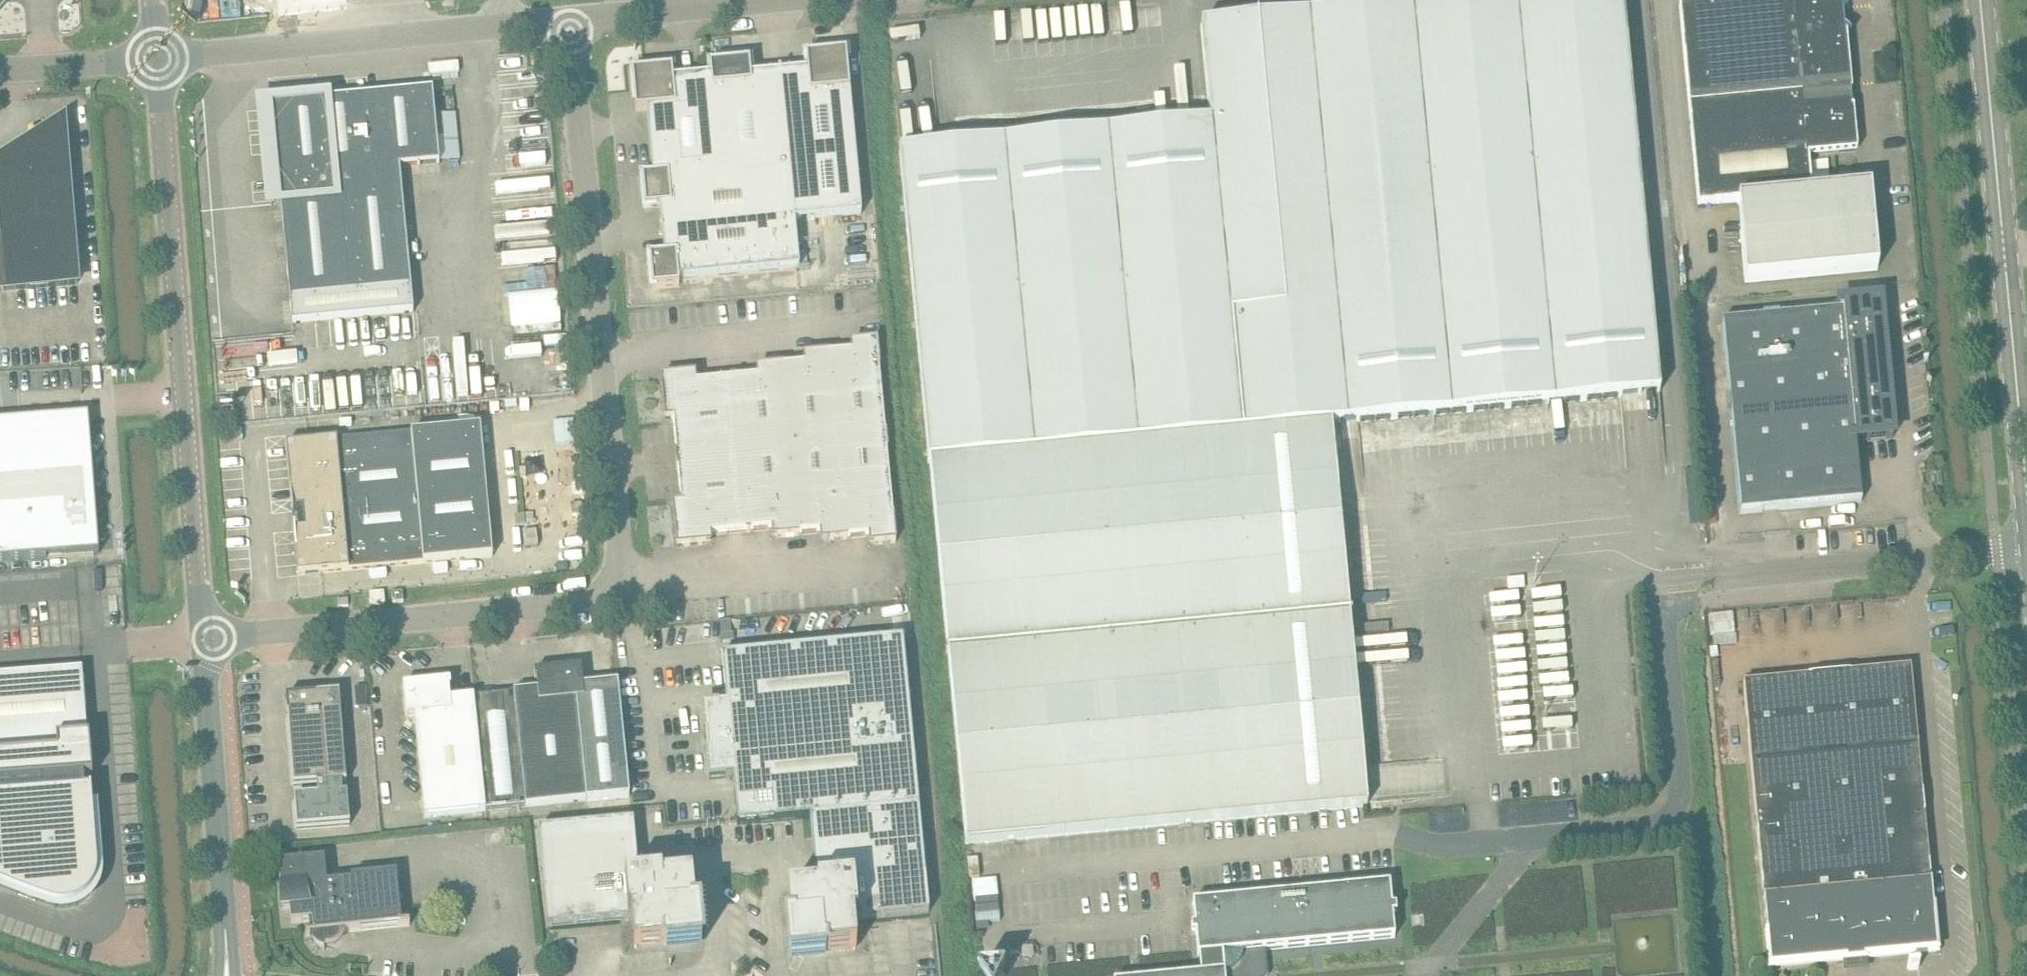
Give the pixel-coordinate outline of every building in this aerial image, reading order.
[(899,150),(965,844),(1367,806),(1331,425),(1660,393),(1622,0),(1466,0),(1201,25),(1210,121),(899,150)] [(1679,4),(1698,205),(1738,201),(1745,282),(1878,269),(1870,188),(1812,194),(1808,154),(1855,150),(1845,34),(1851,33),(1844,27),(1843,13),(1848,6),(1843,2),(1843,0),(1724,0),(1679,4)] [(751,71),(749,61),(710,64),(711,75),(673,79),(672,68),(632,72),(636,111),(647,110),(653,175),(642,176),(645,205),(656,204),(656,207),(671,206),(675,254),(660,255),(661,259),(650,260),(653,288),(679,285),(679,279),(799,268),(795,220),(861,214),(846,51),(810,55),(811,66),(807,66),(808,81),(756,86),(754,71),(751,71)] [(531,53),(531,63),(541,62),(540,52),(531,53)] [(290,299),(411,287),(400,167),(440,163),(433,90),(271,105),(278,177),(276,177),(279,203),(281,203),(290,299)] [(57,285),(77,284),(64,120),(0,159),(0,261),(2,290),(57,285)] [(1839,310),(1722,321),(1741,512),(1861,501),(1856,440),(1893,437),(1887,375),(1883,375),(1881,355),(1886,354),(1880,300),(1838,304),(1839,310)] [(695,374),(687,375),(661,377),(665,419),(673,418),(681,504),(673,505),(677,547),(711,543),(710,535),(772,529),(773,537),(820,532),(821,541),(869,536),(870,544),(896,542),(887,449),(885,433),(878,361),(877,341),(851,343),(851,352),(804,356),(804,364),(757,368),(757,377),(696,382),(695,374)] [(226,398),(216,399),(217,409),(227,408),(226,398)] [(95,549),(85,421),(89,420),(89,416),(84,416),(84,420),(20,425),(20,422),(4,423),(4,426),(0,427),(0,561),(46,558),(46,554),(94,550),(95,554),(99,554),(99,549),(95,549)] [(307,443),(286,445),(292,510),(304,509),(306,529),(294,530),(298,574),(319,573),(493,556),(480,427),(307,443)] [(338,606),(349,605),(348,594),(338,595),(338,606)] [(1710,613),(1714,643),(1737,641),(1734,610),(1710,613)] [(721,655),(738,824),(810,817),(817,890),(787,893),(790,924),(787,924),(790,959),(826,956),(825,953),(856,950),(853,920),(929,913),(903,638),(721,655)] [(515,706),(476,710),(476,716),(486,811),(526,807),(587,800),(630,796),(618,682),(583,685),(581,667),(534,672),(535,679),(537,679),(538,690),(514,692),(515,706)] [(1743,683),(1767,933),(1770,966),(1937,951),(1910,667),(1743,683)] [(98,872),(92,790),(85,790),(83,771),(86,771),(85,758),(82,758),(82,754),(89,753),(82,671),(0,677),(0,887),(18,894),(37,901),(55,907),(65,907),(76,905),(85,900),(92,892),(97,882),(98,872)] [(450,681),(403,686),(405,706),(406,718),(414,717),(424,817),(486,811),(476,716),(476,710),(474,696),(450,699),(450,692),(451,692),(450,681)] [(294,786),(317,784),(318,796),(294,798),(297,829),(349,825),(347,794),(342,794),(341,783),(346,782),(339,694),(287,698),(294,786)] [(539,829),(548,926),(632,918),(634,948),(665,945),(666,949),(701,945),(698,910),(695,910),(692,879),(662,882),(662,878),(639,880),(633,820),(539,829)] [(340,938),(340,932),(410,925),(410,924),(402,924),(397,873),(351,878),(352,881),(327,884),(325,859),(279,863),(283,909),(290,908),(291,923),(313,921),(314,934),(316,939),(319,944),(324,946),(323,950),(325,950),(326,945),(331,945),(336,942),(340,938)] [(979,878),(977,859),(967,860),(969,879),(979,878)] [(1394,933),(1390,884),(1193,902),(1200,974),(1179,975),(1266,975),(1268,975),(1265,949),(1395,937),(1394,933)]
